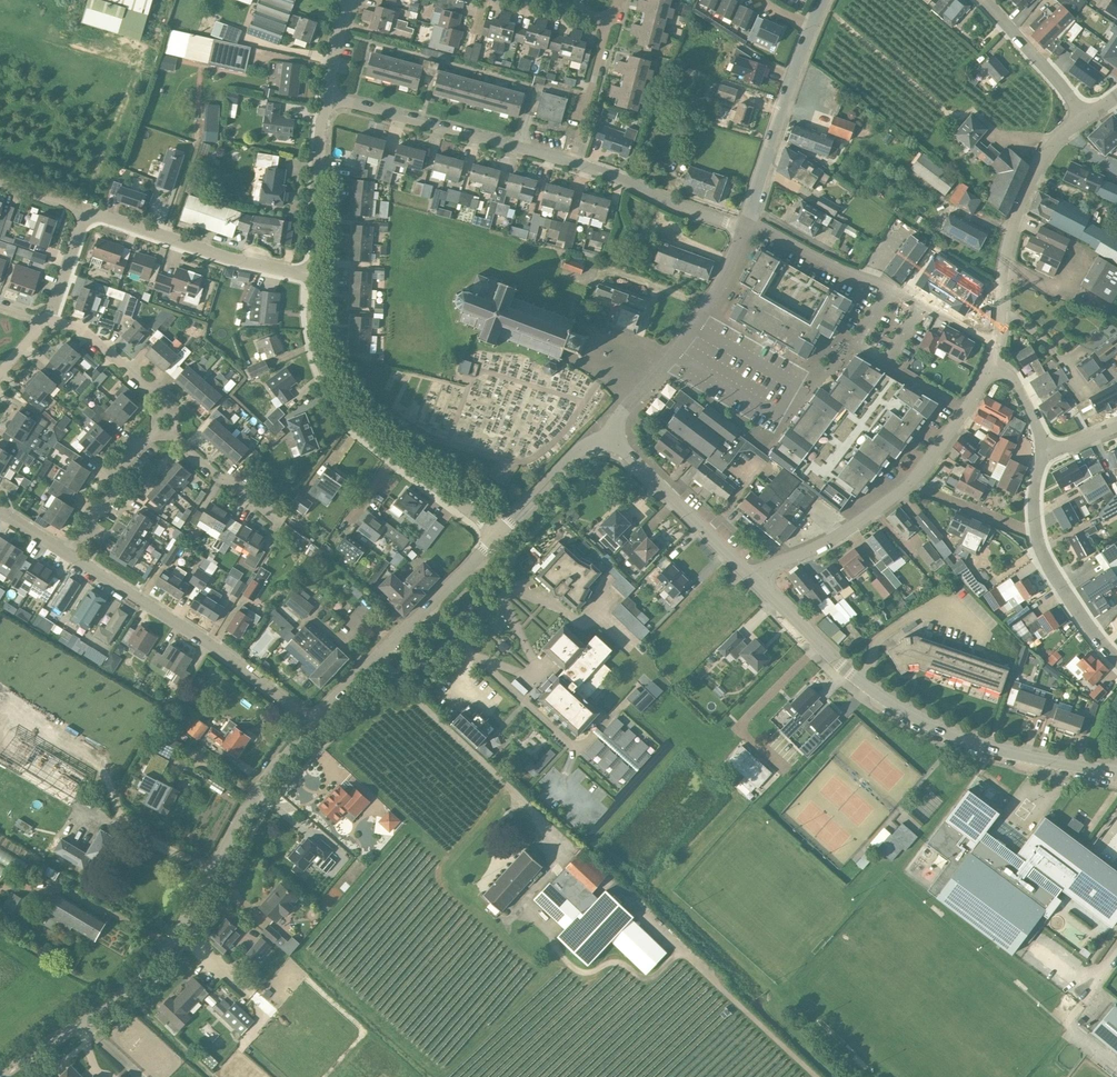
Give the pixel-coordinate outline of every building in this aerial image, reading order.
[(88,4),(82,23),(118,33),(118,34),(141,41),(153,0),(76,0),(88,4)] [(293,8),(269,0),(260,0),(248,33),(280,45),(286,27),(296,30),(294,37),(310,43),(317,23),(291,14),(293,8)] [(293,8),(296,0),(269,0),(293,8)] [(649,2),(643,0),(640,0),(637,10),(646,13),(643,26),(633,24),(630,35),(640,37),(638,44),(644,46),(643,50),(651,52),(653,48),(659,50),(661,42),(666,43),(668,34),(663,32),(667,18),(672,19),(675,9),(670,8),(672,0),(650,0),(649,2)] [(715,13),(716,14),(722,0),(711,0),(708,8),(716,11),(715,13)] [(732,0),(722,0),(716,14),(724,17),(732,0)] [(733,21),(740,5),(741,3),(734,0),(732,0),(724,17),(732,21),(733,21)] [(936,5),(932,10),(952,27),(971,6),(964,0),(940,0),(936,5)] [(1022,10),(1033,0),(1013,0),(1022,10)] [(1083,0),(1056,0),(1061,5),(1049,17),(1044,11),(1029,26),(1035,32),(1032,36),(1044,49),(1046,47),(1053,53),(1054,52),(1060,45),(1063,42),(1061,40),(1076,21),(1074,20),(1075,19),(1073,17),(1086,2),(1083,0)] [(1106,12),(1116,19),(1116,0),(1114,0),(1106,12)] [(431,24),(443,27),(458,30),(462,15),(448,11),(450,5),(437,1),(431,24)] [(417,19),(420,4),(413,3),(410,17),(417,19)] [(685,3),(681,12),(689,15),(692,6),(685,3)] [(732,23),(740,27),(748,9),(740,5),(733,21),(732,23)] [(363,14),(407,26),(408,22),(394,18),(395,12),(377,6),(375,13),(365,10),(363,14)] [(693,12),(702,17),(704,14),(695,9),(693,12)] [(740,27),(748,31),(757,12),(748,9),(740,27)] [(492,49),(496,50),(507,12),(502,11),(499,21),(493,19),(492,22),(486,20),(482,35),(489,37),(488,37),(494,39),(492,49)] [(511,40),(519,42),(522,27),(510,24),(512,14),(507,12),(496,50),(497,51),(496,53),(501,54),(503,53),(505,45),(504,43),(505,42),(511,43),(511,40)] [(407,27),(407,26),(363,14),(362,19),(373,22),(371,29),(389,34),(391,27),(413,34),(414,29),(407,27)] [(712,19),(704,14),(702,17),(710,23),(712,19)] [(529,29),(522,27),(519,42),(531,45),(528,55),(533,56),(543,19),(538,17),(535,27),(529,26),(529,29)] [(783,28),(758,17),(752,31),(758,34),(757,36),(775,44),(783,28)] [(543,19),(533,56),(538,58),(541,48),(547,49),(547,48),(554,50),(558,35),(551,33),(552,31),(546,30),(549,20),(543,19)] [(721,25),(712,19),(710,23),(719,28),(721,25)] [(1107,44),(1116,51),(1116,26),(1114,24),(1110,31),(1114,33),(1107,44)] [(243,30),(228,25),(223,38),(238,43),(243,30)] [(730,30),(721,25),(719,28),(727,34),(730,30)] [(458,30),(443,27),(440,42),(436,41),(434,48),(441,50),(443,44),(458,48),(462,32),(458,30)] [(251,46),(171,29),(165,53),(185,57),(185,58),(209,63),(209,65),(246,73),(251,46)] [(558,35),(554,50),(560,52),(560,55),(566,57),(565,59),(571,60),(578,30),(573,29),(570,39),(558,35)] [(578,30),(571,60),(575,61),(576,59),(582,61),(582,60),(589,62),(593,47),(586,45),(587,43),(581,41),(583,32),(578,30)] [(730,30),(727,34),(736,39),(738,36),(730,30)] [(738,36),(736,39),(745,45),(747,41),(738,36)] [(473,48),(470,61),(477,62),(482,44),(475,42),(473,48)] [(1099,55),(1116,67),(1116,51),(1107,44),(1099,55)] [(1065,48),(1060,45),(1054,52),(1059,56),(1065,48)] [(464,59),(470,61),(473,48),(467,46),(464,59)] [(450,55),(424,47),(422,54),(449,61),(450,55)] [(1092,58),(1077,47),(1070,57),(1076,62),(1069,72),(1091,87),(1101,74),(1087,64),(1092,58)] [(731,72),(745,77),(744,80),(760,86),(767,66),(750,61),(751,57),(737,48),(734,55),(737,56),(731,72)] [(1089,48),(1085,53),(1092,58),(1096,53),(1089,48)] [(177,58),(164,55),(161,68),(174,71),(177,58)] [(422,69),(372,55),(367,75),(418,89),(422,73),(438,78),(434,94),(518,117),(524,97),(437,73),(440,64),(425,60),(422,69)] [(1010,73),(994,55),(982,66),(983,67),(978,71),(984,78),(990,73),(998,83),(1010,73)] [(651,62),(630,56),(629,63),(619,61),(616,72),(626,74),(622,88),(612,85),(609,96),(619,99),(617,106),(638,111),(640,104),(645,105),(648,95),(642,94),(646,79),(651,80),(654,71),(649,69),(651,62)] [(1094,59),(1091,64),(1101,69),(1103,64),(1094,59)] [(301,65),(284,63),(280,94),(298,96),(301,65)] [(548,77),(556,80),(558,69),(550,67),(548,77)] [(975,86),(979,81),(970,74),(967,78),(975,86)] [(565,83),(576,86),(579,79),(568,76),(565,83)] [(535,77),(534,83),(544,86),(545,80),(535,77)] [(738,90),(720,84),(716,96),(734,102),(738,90)] [(263,95),(274,98),(275,89),(265,87),(263,95)] [(238,103),(240,91),(230,90),(228,102),(238,103)] [(568,99),(538,91),(536,100),(540,101),(536,117),(561,124),(568,99)] [(267,102),(266,109),(259,108),(258,115),(266,116),(264,132),(277,133),(276,137),(279,140),(286,141),(290,138),(290,135),(292,135),(294,120),(280,118),(281,104),(267,102)] [(753,108),(740,103),(737,111),(724,107),(721,116),(734,121),(748,126),(753,108)] [(221,105),(206,104),(204,131),(219,132),(221,105)] [(604,108),(601,115),(615,119),(617,112),(604,108)] [(856,124),(835,116),(829,132),(850,140),(856,124)] [(987,131),(970,116),(955,135),(1000,173),(987,200),(1007,217),(1030,166),(1011,150),(1010,152),(1006,149),(1001,155),(990,147),(988,150),(978,142),(987,131)] [(1112,116),(1089,137),(1105,155),(1114,147),(1116,150),(1116,121),(1112,116)] [(595,138),(605,142),(603,147),(620,153),(620,155),(627,158),(627,155),(628,156),(633,140),(634,141),(638,131),(628,128),(626,134),(610,128),(610,127),(600,124),(595,138)] [(835,138),(795,124),(789,142),(828,156),(835,138)] [(354,152),(368,156),(373,138),(359,134),(354,152)] [(373,138),(368,156),(381,160),(386,141),(373,138)] [(202,142),(197,159),(205,161),(211,145),(202,142)] [(394,163),(407,166),(412,148),(399,145),(394,163)] [(426,152),(412,148),(407,166),(421,170),(426,152)] [(791,179),(793,176),(805,156),(800,153),(800,151),(796,148),(794,152),(787,148),(778,171),(791,179)] [(958,179),(923,152),(911,169),(945,195),(958,179)] [(274,155),(258,153),(256,166),(267,168),(265,183),(264,183),(263,184),(258,183),(256,185),(254,201),(255,205),(259,205),(261,203),(283,206),(286,186),(283,186),(286,171),(272,169),(274,155)] [(433,170),(447,173),(451,159),(437,155),(433,170)] [(167,156),(157,185),(172,190),(182,161),(167,156)] [(447,173),(446,179),(459,183),(464,162),(451,159),(447,173)] [(804,159),(793,176),(814,190),(820,181),(825,185),(830,176),(804,159)] [(1072,162),(1064,180),(1097,195),(1098,195),(1116,203),(1116,186),(1104,180),(1105,177),(1072,162)] [(474,165),(470,179),(471,180),(471,182),(475,183),(475,181),(483,183),(487,168),(474,165)] [(375,179),(382,181),(386,168),(378,166),(376,172),(369,171),(368,178),(375,179)] [(714,175),(690,166),(682,189),(706,197),(705,198),(718,203),(727,178),(714,173),(714,175)] [(368,178),(369,171),(368,171),(368,170),(355,168),(354,177),(368,178)] [(386,168),(382,181),(391,183),(394,170),(386,168)] [(483,183),(481,191),(491,194),(489,200),(492,201),(493,201),(495,195),(496,191),(497,186),(501,172),(487,168),(483,183)] [(508,189),(506,196),(518,199),(524,178),(511,174),(507,189),(508,189)] [(524,178),(518,199),(532,203),(538,182),(524,178)] [(354,179),(352,197),(373,199),(375,181),(354,179)] [(842,179),(839,183),(851,192),(854,188),(842,179)] [(114,181),(110,194),(118,196),(117,200),(142,209),(144,204),(145,204),(146,200),(145,200),(147,195),(121,186),(122,184),(114,181)] [(421,196),(424,184),(416,182),(413,194),(421,196)] [(972,214),(974,214),(984,198),(968,188),(969,187),(960,182),(949,200),(957,205),(972,214)] [(424,184),(421,196),(430,198),(433,186),(425,184),(424,184)] [(541,206),(555,210),(561,188),(547,184),(541,206)] [(438,208),(439,204),(443,190),(436,188),(431,209),(437,210),(438,208)] [(446,200),(458,204),(462,192),(448,188),(448,191),(443,190),(439,204),(444,206),(446,200)] [(574,192),(561,188),(555,210),(568,213),(574,192)] [(476,209),(479,196),(462,192),(458,204),(459,204),(457,209),(460,210),(461,205),(476,209)] [(1030,210),(1049,220),(1048,222),(1078,237),(1091,244),(1090,246),(1096,250),(1095,251),(1116,264),(1116,238),(1106,231),(1105,234),(1086,224),(1091,215),(1057,198),(1056,201),(1039,192),(1030,210)] [(592,219),(598,198),(584,194),(578,215),(592,219)] [(190,195),(181,220),(233,238),(236,228),(249,233),(249,232),(275,236),(274,243),(290,246),(292,233),(290,232),(291,222),(254,216),(253,218),(241,214),(242,213),(190,195)] [(840,206),(821,195),(815,206),(835,217),(845,223),(848,219),(842,216),(836,213),(840,206)] [(373,199),(352,197),(351,215),(371,217),(373,199)] [(598,198),(592,219),(605,222),(611,201),(598,198)] [(827,214),(802,200),(789,222),(814,237),(822,223),(833,230),(830,234),(839,239),(844,232),(855,238),(859,232),(844,223),(843,224),(827,214)] [(486,221),(485,228),(491,229),(495,214),(498,203),(498,202),(493,201),(492,201),(491,201),(486,221)] [(498,203),(495,214),(508,217),(510,209),(511,206),(504,204),(498,202),(498,203)] [(10,206),(5,219),(12,222),(13,222),(18,209),(10,206)] [(437,210),(436,214),(443,216),(445,210),(438,208),(437,210)] [(541,214),(534,212),(529,231),(528,235),(527,238),(536,241),(538,233),(537,233),(539,226),(550,228),(550,230),(553,220),(540,216),(541,214)] [(34,229),(51,235),(56,221),(32,213),(30,220),(36,222),(34,229)] [(952,213),(942,232),(978,251),(989,232),(952,213)] [(918,214),(914,220),(922,225),(926,220),(918,214)] [(5,219),(0,236),(0,239),(29,249),(31,243),(46,248),(48,243),(50,243),(52,242),(53,237),(53,236),(51,235),(34,229),(32,236),(25,236),(24,240),(15,237),(14,239),(5,236),(7,229),(9,230),(12,222),(5,219)] [(564,241),(565,242),(570,222),(564,221),(564,223),(553,220),(550,228),(548,237),(558,240),(564,241)] [(578,224),(570,222),(565,242),(565,243),(563,243),(562,247),(562,248),(571,251),(573,244),(578,226),(577,226),(578,224)] [(352,243),(372,244),(374,227),(353,225),(352,243)] [(1032,237),(1027,247),(1043,254),(1036,269),(1053,277),(1065,252),(1064,252),(1070,240),(1041,226),(1036,238),(1032,237)] [(520,229),(518,237),(527,239),(527,238),(528,235),(529,231),(520,229)] [(600,233),(588,229),(586,238),(591,240),(590,243),(602,247),(603,242),(608,244),(610,233),(601,230),(600,233)] [(912,267),(931,241),(920,233),(916,239),(911,235),(883,272),(899,284),(912,267)] [(99,239),(93,256),(103,260),(118,264),(115,272),(123,275),(128,261),(120,258),(123,251),(124,247),(99,239)] [(715,261),(662,242),(655,261),(655,262),(654,267),(670,273),(672,267),(708,280),(715,261)] [(371,262),(372,244),(352,243),(350,260),(371,262)] [(748,287),(730,318),(742,325),(761,336),(762,334),(789,350),(806,359),(814,345),(827,322),(837,328),(838,326),(837,326),(845,313),(852,301),(838,292),(837,293),(830,288),(829,288),(781,260),(781,259),(758,246),(755,252),(757,253),(753,260),(740,283),(748,287)] [(599,253),(584,249),(582,255),(598,259),(599,253)] [(937,251),(919,280),(932,287),(933,286),(956,301),(954,302),(967,310),(985,282),(937,251)] [(150,280),(155,282),(158,274),(161,264),(155,262),(156,259),(137,253),(131,272),(141,275),(140,278),(149,281),(150,280)] [(91,263),(90,266),(100,269),(101,266),(103,260),(93,256),(91,263)] [(1098,256),(1080,286),(1111,304),(1116,294),(1116,267),(1098,256)] [(585,265),(567,258),(563,268),(581,275),(585,265)] [(7,288),(20,292),(28,268),(15,264),(7,288)] [(28,268),(20,292),(32,296),(40,273),(28,268)] [(189,271),(189,272),(178,268),(174,280),(158,274),(155,282),(154,288),(170,293),(171,289),(180,292),(180,290),(187,292),(186,294),(187,294),(185,301),(198,305),(200,299),(202,294),(202,295),(202,294),(204,288),(199,287),(203,276),(202,276),(202,275),(201,275),(200,277),(195,275),(189,273),(190,271),(189,271)] [(238,279),(249,281),(251,273),(240,271),(238,279)] [(352,271),(351,289),(372,290),(373,272),(352,271)] [(490,279),(478,275),(471,293),(470,293),(464,292),(459,296),(456,301),(458,307),(463,311),(464,311),(460,321),(483,330),(480,338),(496,345),(499,336),(543,353),(552,356),(550,361),(549,361),(544,365),(545,372),(552,375),(557,371),(556,364),(556,363),(557,359),(560,360),(561,359),(562,359),(561,358),(564,348),(579,353),(581,357),(582,356),(580,353),(586,339),(589,337),(588,335),(585,337),(569,331),(575,322),(576,322),(575,321),(578,313),(612,326),(636,335),(644,313),(646,314),(650,302),(629,295),(599,283),(596,293),(613,299),(612,302),(620,306),(614,321),(572,304),(567,318),(514,298),(517,289),(500,283),(502,280),(492,276),(490,279)] [(260,289),(252,285),(245,301),(252,305),(250,321),(277,324),(280,294),(263,292),(260,291),(260,289)] [(123,301),(128,302),(130,294),(131,294),(126,292),(109,287),(106,295),(84,287),(80,298),(101,305),(106,307),(109,300),(110,296),(123,300),(123,301)] [(372,290),(351,289),(350,306),(370,308),(372,290)] [(144,293),(142,299),(148,303),(149,301),(151,295),(144,293)] [(124,313),(124,315),(132,318),(138,299),(131,294),(130,294),(128,302),(124,313)] [(98,312),(101,305),(80,298),(76,309),(77,309),(75,314),(83,317),(85,312),(99,317),(96,325),(113,330),(116,322),(113,321),(103,318),(104,314),(98,312)] [(383,313),(384,304),(375,304),(374,313),(383,313)] [(167,318),(172,322),(176,317),(172,313),(167,318)] [(352,316),(351,334),(371,335),(372,328),(379,329),(380,318),(373,318),(352,316)] [(128,330),(123,336),(124,337),(123,338),(124,340),(127,343),(128,343),(129,342),(135,347),(148,331),(137,321),(136,321),(128,330)] [(967,336),(947,326),(941,338),(928,331),(920,346),(925,349),(934,353),(939,344),(948,349),(947,352),(964,361),(974,342),(966,338),(967,336)] [(146,355),(155,363),(169,348),(173,343),(168,338),(158,330),(149,340),(155,345),(146,355)] [(370,353),(371,335),(351,334),(349,352),(370,353)] [(1094,351),(1102,361),(1116,351),(1116,334),(1094,351)] [(276,335),(258,341),(261,349),(259,349),(261,354),(265,353),(267,359),(284,352),(280,342),(279,342),(276,335)] [(60,351),(59,352),(73,365),(86,351),(81,347),(77,352),(67,343),(65,345),(63,343),(61,343),(58,347),(58,349),(60,351)] [(1039,397),(1056,388),(1057,387),(1050,375),(1048,371),(1046,372),(1030,345),(1016,353),(1024,366),(1030,363),(1039,377),(1031,382),(1039,397)] [(920,346),(916,355),(920,358),(925,349),(920,346)] [(165,371),(171,376),(180,366),(187,357),(191,353),(184,347),(181,351),(177,348),(174,352),(169,348),(155,363),(165,371)] [(73,365),(59,352),(51,361),(60,370),(56,375),(66,383),(74,374),(69,370),(73,365)] [(1104,368),(1093,352),(1075,365),(1087,381),(1092,377),(1099,387),(1106,381),(1100,371),(1104,368)] [(384,354),(372,354),(372,362),(384,363),(384,354)] [(775,446),(769,454),(841,512),(854,496),(858,499),(871,482),(882,467),(883,466),(885,467),(889,462),(887,460),(892,455),(896,459),(902,451),(903,453),(907,447),(906,446),(907,444),(926,419),(928,417),(929,418),(934,413),(932,412),(938,403),(904,383),(903,384),(884,374),(885,373),(856,355),(847,366),(836,380),(827,393),(820,387),(809,401),(809,402),(790,427),(779,441),(775,447),(775,446)] [(175,380),(184,388),(203,366),(208,361),(204,357),(198,363),(192,369),(188,366),(185,370),(180,366),(171,376),(176,379),(175,380)] [(248,368),(244,370),(249,380),(252,378),(252,379),(270,370),(265,359),(263,360),(247,368),(248,368)] [(479,364),(462,359),(458,372),(476,377),(479,364)] [(192,395),(205,381),(201,377),(207,371),(203,366),(184,388),(192,395)] [(294,371),(291,367),(288,367),(287,368),(286,368),(268,382),(284,403),(293,396),(287,388),(297,381),(291,375),(293,374),(294,371)] [(94,382),(102,374),(102,373),(96,368),(92,373),(88,370),(84,374),(94,382)] [(1057,387),(1062,384),(1069,380),(1062,368),(1050,375),(1057,387)] [(31,378),(49,393),(56,384),(61,388),(66,383),(56,375),(52,380),(42,371),(40,374),(38,372),(36,372),(32,377),(31,378)] [(220,382),(201,403),(210,411),(223,396),(218,392),(229,380),(225,376),(220,382)] [(205,381),(192,395),(201,403),(220,382),(215,377),(209,384),(205,381)] [(44,399),(49,393),(31,378),(30,379),(26,383),(26,385),(28,387),(26,390),(36,398),(31,403),(41,412),(49,403),(44,399)] [(88,378),(82,384),(88,388),(93,382),(88,378)] [(1112,383),(1075,405),(1083,420),(1116,400),(1116,391),(1112,383)] [(115,403),(130,416),(138,407),(128,398),(133,392),(124,384),(115,394),(119,398),(115,403)] [(1062,384),(1057,387),(1056,388),(1059,392),(1052,397),(1040,407),(1050,422),(1070,406),(1065,400),(1070,395),(1062,384)] [(1043,404),(1052,397),(1059,392),(1056,388),(1039,397),(1043,404)] [(705,408),(682,390),(673,401),(671,399),(666,405),(668,406),(659,417),(668,424),(667,424),(709,456),(706,460),(722,472),(729,464),(744,445),(748,448),(751,444),(771,459),(772,459),(747,440),(738,434),(741,430),(708,405),(705,408)] [(1004,422),(1003,422),(1006,423),(1012,411),(985,396),(979,408),(1004,422)] [(226,399),(221,405),(227,410),(232,404),(226,399)] [(130,416),(115,403),(110,408),(104,403),(101,407),(98,404),(93,410),(107,422),(112,417),(122,426),(130,416)] [(270,429),(270,430),(279,420),(285,414),(279,407),(267,417),(269,419),(264,423),(270,429)] [(993,447),(1008,425),(1003,422),(1004,422),(979,408),(973,419),(991,429),(983,440),(993,447)] [(30,432),(36,436),(37,437),(41,431),(44,427),(45,427),(49,422),(32,411),(29,417),(19,411),(13,422),(30,432)] [(43,413),(55,424),(57,422),(45,411),(43,413)] [(84,428),(88,433),(104,446),(112,437),(102,428),(107,422),(97,414),(84,428)] [(315,438),(305,414),(288,420),(302,455),(321,447),(317,438),(315,438)] [(211,441),(230,420),(226,417),(220,423),(215,419),(202,433),(211,441)] [(1016,417),(1013,427),(1025,431),(1029,421),(1016,417)] [(211,441),(219,448),(232,434),(228,431),(234,424),(230,420),(211,441)] [(264,434),(273,445),(286,434),(282,429),(285,427),(279,420),(270,430),(270,429),(264,434)] [(13,445),(20,449),(28,454),(32,448),(29,446),(36,436),(30,432),(13,422),(12,422),(10,421),(8,421),(6,425),(7,427),(9,428),(6,432),(17,439),(13,445)] [(993,447),(986,457),(1009,467),(1000,484),(1014,492),(1028,467),(1010,458),(1017,444),(1016,443),(1021,433),(1008,425),(993,447)] [(62,431),(57,426),(55,429),(59,441),(65,433),(62,431)] [(219,448),(228,456),(246,435),(242,431),(236,437),(232,434),(219,448)] [(250,431),(246,435),(228,456),(237,464),(250,449),(245,445),(251,439),(250,438),(254,434),(250,431)] [(96,456),(104,446),(88,433),(80,442),(76,438),(71,444),(80,452),(85,447),(96,456)] [(689,452),(666,434),(655,448),(678,466),(689,452)] [(976,447),(962,435),(953,446),(973,463),(979,456),(973,451),(976,447)] [(985,456),(986,457),(993,447),(983,440),(982,439),(977,445),(981,449),(978,452),(985,457),(985,456)] [(11,468),(18,473),(24,463),(30,466),(35,458),(28,454),(20,449),(15,457),(0,447),(0,461),(11,468)] [(1091,448),(1084,451),(1087,457),(1094,453),(1091,448)] [(1105,453),(1112,469),(1113,470),(1116,479),(1116,448),(1105,453)] [(692,463),(699,455),(693,450),(686,460),(692,464),(692,463)] [(71,466),(67,471),(84,482),(91,471),(79,464),(83,458),(73,451),(70,457),(67,457),(65,460),(66,463),(71,466)] [(692,463),(692,464),(697,469),(705,459),(699,455),(692,463)] [(0,461),(0,475),(4,478),(0,484),(0,486),(14,495),(20,487),(5,477),(11,468),(0,461)] [(1075,461),(1053,473),(1061,488),(1074,481),(1076,486),(1093,476),(1092,475),(1103,469),(1099,462),(1088,467),(1086,464),(1079,468),(1075,461)] [(171,471),(186,485),(189,481),(187,479),(191,474),(179,462),(171,471)] [(716,473),(705,465),(694,478),(705,487),(706,486),(726,501),(735,489),(724,481),(727,477),(718,470),(716,473)] [(964,491),(968,493),(979,471),(972,468),(967,465),(966,468),(962,466),(961,465),(957,467),(955,465),(951,472),(957,475),(961,478),(956,487),(956,490),(961,493),(964,491)] [(56,479),(52,485),(61,491),(65,484),(77,492),(80,489),(81,490),(83,489),(85,486),(85,484),(84,483),(84,482),(67,471),(61,467),(54,478),(56,479)] [(346,480),(328,468),(320,480),(319,479),(309,492),(317,498),(322,490),(333,498),(340,489),(344,492),(350,484),(345,481),(346,480)] [(797,488),(802,482),(797,478),(783,468),(769,485),(768,485),(758,497),(752,493),(741,507),(747,512),(744,515),(756,525),(757,524),(762,529),(797,487),(797,488)] [(186,485),(171,471),(163,479),(176,491),(181,486),(183,488),(186,485)] [(979,471),(968,493),(979,499),(986,486),(991,489),(996,480),(979,471)] [(1069,502),(1054,510),(1064,529),(1085,517),(1080,507),(1088,503),(1089,504),(1102,496),(1111,490),(1100,473),(1079,487),(1083,495),(1069,503),(1069,502)] [(22,484),(30,487),(32,480),(25,477),(22,484)] [(156,488),(171,502),(174,498),(172,496),(176,491),(163,479),(156,488)] [(802,483),(802,482),(797,488),(797,487),(762,529),(763,530),(765,527),(784,542),(797,527),(793,524),(817,495),(802,483)] [(67,495),(61,491),(52,485),(47,491),(52,495),(46,505),(67,519),(74,508),(63,501),(67,495)] [(171,502),(156,488),(148,497),(161,508),(166,503),(168,505),(171,502)] [(407,488),(395,504),(404,511),(428,529),(436,518),(429,512),(427,514),(422,511),(427,504),(407,488)] [(313,502),(299,493),(291,505),(305,515),(313,502)] [(1114,495),(1107,504),(1114,516),(1116,515),(1116,495),(1116,494),(1114,495)] [(211,526),(221,509),(211,503),(204,514),(197,510),(190,521),(197,525),(200,520),(211,526)] [(395,504),(390,510),(399,517),(404,511),(395,504)] [(919,529),(901,506),(888,517),(906,539),(919,529)] [(61,529),(67,519),(50,508),(44,518),(39,515),(35,522),(45,528),(49,522),(61,529)] [(187,508),(184,514),(188,517),(192,511),(187,508)] [(150,530),(149,531),(151,533),(152,532),(154,533),(160,525),(157,523),(161,518),(147,509),(144,515),(138,511),(133,519),(150,530)] [(212,547),(219,551),(232,531),(225,527),(232,516),(221,509),(207,532),(217,538),(212,547)] [(961,539),(962,537),(967,540),(977,519),(958,510),(948,532),(961,539)] [(620,546),(621,546),(628,539),(621,532),(630,524),(617,511),(598,530),(603,535),(599,540),(607,548),(608,547),(614,552),(620,546)] [(926,535),(945,559),(948,556),(952,553),(941,539),(944,537),(922,511),(914,518),(927,534),(926,535)] [(184,514),(181,518),(178,523),(174,520),(172,523),(181,528),(188,517),(184,514)] [(371,515),(360,529),(376,542),(383,533),(404,549),(411,540),(384,520),(382,523),(371,515)] [(133,519),(128,527),(145,538),(149,531),(150,530),(133,519)] [(967,540),(962,537),(961,539),(954,554),(966,560),(970,551),(977,554),(984,540),(989,542),(995,531),(989,528),(991,526),(977,519),(967,540)] [(238,544),(245,548),(256,530),(244,523),(237,535),(232,531),(219,551),(225,554),(230,545),(235,548),(238,544)] [(1099,531),(1096,525),(1084,531),(1083,531),(1069,538),(1080,559),(1094,552),(1091,546),(1093,545),(1094,542),(1091,537),(1088,537),(1087,538),(1085,534),(1089,532),(1091,535),(1099,531)] [(145,538),(128,527),(123,535),(145,550),(150,542),(144,539),(145,538)] [(267,537),(256,530),(245,548),(251,552),(244,562),(255,569),(266,552),(260,548),(267,537)] [(881,530),(867,540),(888,566),(881,572),(882,573),(896,589),(902,584),(893,572),(906,562),(910,558),(899,545),(895,548),(881,530)] [(176,540),(177,540),(181,543),(182,543),(187,535),(182,532),(176,540)] [(123,535),(117,544),(134,554),(134,555),(139,558),(145,550),(123,535)] [(347,535),(337,548),(356,562),(366,549),(347,535)] [(1,562),(12,544),(1,537),(0,540),(0,561),(1,562)] [(416,544),(426,552),(432,544),(422,537),(416,544)] [(633,544),(628,539),(621,546),(622,547),(620,548),(629,557),(627,560),(632,564),(635,564),(641,570),(649,562),(647,560),(658,549),(648,539),(644,543),(641,541),(635,542),(633,544)] [(592,547),(584,540),(577,547),(586,554),(592,547)] [(573,568),(590,566),(579,560),(558,541),(552,548),(573,568)] [(941,556),(929,541),(917,550),(929,565),(930,565),(935,571),(945,563),(940,557),(941,556)] [(1082,585),(1101,613),(1115,604),(1110,597),(1107,599),(1104,594),(1116,586),(1116,547),(1115,543),(1101,552),(1110,567),(1082,585)] [(13,581),(20,570),(23,565),(17,561),(23,551),(12,544),(1,562),(7,566),(2,574),(13,581)] [(134,554),(117,544),(112,553),(134,567),(139,558),(134,555),(134,554)] [(326,552),(330,548),(325,544),(321,548),(326,552)] [(170,550),(162,562),(169,566),(179,550),(173,546),(170,550)] [(592,564),(590,566),(573,568),(552,548),(531,571),(553,590),(554,589),(555,592),(559,596),(562,596),(562,597),(577,611),(586,601),(584,599),(589,589),(590,589),(588,587),(602,572),(592,564)] [(534,548),(531,551),(539,558),(542,555),(534,548)] [(863,559),(854,548),(840,560),(845,567),(840,570),(849,581),(853,578),(854,579),(868,568),(862,560),(863,559)] [(151,555),(155,557),(159,559),(162,554),(155,549),(152,554),(151,555)] [(412,550),(407,555),(412,560),(417,555),(412,550)] [(606,562),(610,558),(611,557),(604,550),(598,556),(605,563),(606,562)] [(212,553),(207,559),(212,562),(216,556),(212,553)] [(945,559),(956,574),(967,567),(962,559),(954,564),(948,556),(945,559)] [(367,581),(373,585),(381,575),(391,563),(385,558),(375,571),(367,581)] [(610,558),(606,562),(610,567),(612,566),(615,563),(610,558)] [(31,590),(46,566),(36,559),(26,574),(20,570),(13,581),(11,583),(19,589),(20,588),(29,593),(31,590)] [(665,589),(682,572),(673,562),(671,564),(663,572),(658,567),(649,576),(658,585),(662,581),(667,587),(665,589)] [(439,577),(424,563),(409,579),(398,568),(380,587),(394,600),(392,602),(405,614),(425,594),(423,593),(439,577)] [(849,584),(833,563),(821,572),(838,593),(840,591),(844,596),(852,589),(848,584),(849,584)] [(56,572),(46,566),(31,590),(39,595),(38,597),(47,602),(54,591),(47,587),(56,572)] [(169,592),(183,570),(177,566),(172,574),(165,570),(156,584),(169,592)] [(612,584),(626,598),(628,596),(636,588),(612,566),(610,567),(607,570),(616,579),(612,584)] [(850,621),(836,605),(828,595),(827,596),(817,583),(815,584),(801,567),(789,576),(804,594),(806,592),(817,605),(826,616),(830,613),(834,618),(837,622),(835,623),(828,615),(819,623),(831,637),(832,636),(837,642),(845,636),(839,629),(840,628),(841,627),(842,628),(850,621)] [(189,582),(196,586),(205,571),(199,568),(189,582)] [(188,573),(183,570),(169,592),(180,599),(189,585),(182,581),(188,573)] [(205,571),(196,586),(203,591),(212,576),(205,571)] [(253,572),(246,583),(247,584),(249,585),(253,579),(256,574),(253,572)] [(682,572),(667,587),(665,589),(670,594),(665,599),(669,603),(671,605),(674,607),(684,597),(680,592),(691,581),(682,572)] [(225,581),(235,587),(239,579),(229,573),(225,581)] [(882,573),(871,583),(884,599),(896,589),(882,573)] [(50,602),(60,608),(77,582),(67,575),(50,602)] [(1032,585),(1026,575),(1014,583),(1015,584),(1014,585),(1009,579),(984,595),(994,611),(1007,602),(1006,600),(1007,599),(1013,596),(1018,604),(1019,603),(1036,591),(1036,590),(1037,590),(1037,588),(1035,585),(1033,584),(1032,585)] [(246,583),(239,579),(235,587),(231,593),(239,598),(247,584),(246,583)] [(243,594),(254,601),(260,592),(264,586),(253,579),(249,585),(249,586),(243,594)] [(978,596),(979,597),(982,595),(988,591),(984,585),(977,581),(969,587),(970,588),(978,596)] [(87,629),(107,596),(90,586),(69,618),(87,629)] [(203,614),(218,592),(212,588),(207,596),(200,592),(191,606),(203,614)] [(315,607),(296,591),(286,604),(305,619),(315,607)] [(223,595),(218,592),(203,614),(215,622),(224,608),(217,603),(223,595)] [(913,593),(905,599),(909,605),(917,600),(913,593)] [(628,596),(626,598),(621,603),(636,617),(641,612),(636,607),(636,604),(628,596)] [(1013,596),(1007,599),(1012,607),(1018,604),(1013,596)] [(844,598),(836,605),(850,621),(858,614),(844,598)] [(903,600),(895,606),(901,613),(909,606),(903,600)] [(3,607),(14,615),(18,609),(6,602),(3,607)] [(643,624),(636,617),(621,603),(612,612),(641,641),(651,631),(650,630),(645,626),(643,624)] [(1018,604),(1012,607),(1016,612),(1023,608),(1019,603),(1018,604)] [(91,632),(109,643),(128,612),(117,605),(105,625),(98,621),(91,632)] [(252,619),(246,615),(249,609),(243,605),(239,611),(227,629),(240,637),(252,619)] [(1020,639),(1022,637),(1026,642),(1034,636),(1032,633),(1022,619),(1033,611),(1029,606),(1007,622),(1020,639)] [(15,614),(21,618),(26,611),(20,607),(15,614)] [(285,638),(296,626),(276,607),(269,615),(284,628),(279,632),(285,638)] [(355,607),(347,617),(356,625),(365,615),(355,607)] [(1060,625),(1049,610),(1038,618),(1034,611),(1033,611),(1022,619),(1032,633),(1037,630),(1043,637),(1060,625)] [(641,612),(636,617),(643,624),(649,619),(641,612)] [(49,633),(51,629),(55,624),(39,614),(35,620),(34,623),(49,633)] [(309,621),(288,643),(289,644),(307,661),(304,665),(303,665),(301,667),(311,676),(310,677),(321,688),(349,658),(309,621)] [(915,621),(903,630),(905,633),(918,624),(915,621)] [(57,632),(59,634),(63,629),(56,624),(53,630),(57,632)] [(148,630),(140,625),(137,631),(131,627),(122,641),(128,646),(130,642),(147,653),(157,638),(148,632),(148,630)] [(579,735),(591,722),(600,713),(574,689),(577,686),(589,697),(612,671),(604,664),(612,656),(609,653),(612,650),(596,635),(586,646),(564,625),(543,649),(565,669),(560,675),(560,676),(539,699),(579,735)] [(63,629),(59,634),(82,649),(86,651),(89,645),(63,629)] [(1010,667),(918,635),(904,637),(900,640),(902,642),(889,650),(903,673),(909,669),(910,670),(920,669),(921,668),(1001,695),(1010,667)] [(731,637),(720,649),(726,655),(735,647),(758,670),(763,666),(764,667),(764,666),(764,667),(770,661),(762,653),(764,651),(761,649),(764,647),(756,638),(748,646),(741,639),(737,643),(731,637)] [(164,665),(169,668),(181,651),(170,644),(163,655),(157,652),(148,666),(154,670),(157,666),(162,669),(164,665)] [(107,656),(89,645),(86,651),(84,655),(101,665),(107,656)] [(1022,647),(1019,656),(1026,658),(1029,649),(1022,647)] [(1052,655),(1058,661),(1063,657),(1057,650),(1052,655)] [(181,651),(169,668),(176,673),(171,681),(182,688),(192,673),(186,669),(193,659),(181,651)] [(1097,659),(1089,651),(1075,664),(1084,673),(1083,674),(1094,684),(1109,669),(1098,658),(1097,659)] [(117,665),(107,659),(102,666),(113,673),(117,665)] [(265,661),(260,667),(266,672),(269,668),(269,664),(265,661)] [(637,689),(627,698),(637,707),(641,712),(655,698),(663,690),(653,681),(645,688),(641,693),(637,689)] [(1017,711),(1026,714),(1035,688),(1015,681),(1013,687),(1008,702),(1014,704),(1014,706),(1018,707),(1017,711)] [(1108,691),(1100,684),(1089,694),(1098,702),(1108,691)] [(781,730),(789,738),(814,712),(809,707),(819,697),(809,687),(791,705),(799,712),(781,730)] [(1041,713),(1048,716),(1053,701),(1052,701),(1055,694),(1035,687),(1026,714),(1035,717),(1036,713),(1041,715),(1041,713)] [(1059,704),(1053,701),(1048,716),(1054,718),(1052,724),(1057,726),(1055,730),(1065,733),(1072,712),(1058,707),(1059,704)] [(480,715),(469,705),(451,724),(488,759),(494,753),(485,745),(488,742),(485,739),(494,729),(486,721),(489,718),(483,711),(480,715)] [(800,749),(809,757),(834,731),(828,726),(838,715),(828,705),(811,723),(818,730),(800,749)] [(1072,712),(1065,733),(1073,736),(1075,732),(1079,733),(1080,732),(1086,734),(1091,720),(1085,717),(1085,716),(1072,712)] [(197,719),(195,717),(186,729),(189,731),(188,732),(199,740),(209,727),(198,718),(197,719)] [(616,744),(618,742),(625,733),(620,728),(623,724),(616,718),(605,730),(612,736),(610,739),(616,744)] [(208,735),(222,745),(222,746),(238,757),(244,749),(243,748),(251,738),(236,728),(238,725),(230,719),(221,732),(214,727),(208,735)] [(0,744),(0,763),(70,805),(88,775),(37,744),(10,728),(9,728),(0,744)] [(179,735),(167,729),(143,773),(146,775),(139,788),(151,794),(146,803),(168,814),(180,791),(159,780),(170,761),(169,760),(175,748),(181,751),(184,744),(177,740),(179,735)] [(625,733),(618,742),(625,748),(622,750),(628,755),(630,753),(638,744),(632,739),(636,735),(629,729),(625,733)] [(603,759),(610,750),(612,748),(606,743),(604,745),(598,739),(586,752),(593,758),(597,754),(603,759)] [(641,740),(638,744),(630,753),(637,759),(635,761),(641,767),(650,756),(644,751),(648,746),(641,740)] [(772,773),(742,745),(727,761),(758,789),(772,773)] [(550,749),(532,769),(538,774),(556,754),(550,749)] [(609,765),(615,770),(622,762),(625,759),(619,754),(617,756),(610,750),(603,759),(599,763),(606,769),(609,765)] [(622,762),(615,770),(611,774),(618,780),(622,776),(627,781),(637,770),(631,765),(629,768),(622,762)] [(349,794),(339,785),(319,807),(321,808),(321,811),(325,815),(329,815),(337,823),(349,809),(356,816),(369,801),(355,788),(349,794)] [(927,843),(950,861),(927,890),(1012,954),(1024,939),(1029,943),(1061,900),(1056,896),(1061,889),(1111,926),(1112,927),(1116,920),(1116,876),(1043,821),(1046,817),(1045,816),(1016,854),(986,831),(1000,813),(998,812),(996,815),(967,794),(969,790),(968,789),(927,843)] [(88,791),(81,801),(91,808),(98,799),(88,791)] [(401,820),(389,809),(378,822),(390,832),(401,820)] [(1084,824),(1073,817),(1068,825),(1078,832),(1084,824)] [(918,836),(902,823),(892,834),(891,833),(877,848),(892,861),(903,848),(905,851),(918,836)] [(121,841),(102,829),(87,854),(62,839),(55,851),(84,868),(89,861),(94,864),(96,860),(106,866),(121,841)] [(334,849),(321,838),(315,845),(308,839),(300,849),(298,847),(289,858),(304,870),(312,861),(327,873),(336,862),(329,856),(333,851),(334,849)] [(611,871),(585,847),(551,883),(550,882),(534,899),(564,928),(557,936),(589,966),(611,941),(646,974),(667,952),(632,919),(634,917),(606,890),(598,898),(592,892),(611,871)] [(22,875),(28,864),(0,848),(0,862),(22,875)] [(520,891),(524,886),(527,884),(530,886),(535,881),(532,878),(543,866),(525,850),(483,895),(491,902),(486,909),(495,918),(501,912),(520,891)] [(872,860),(865,854),(856,863),(863,869),(872,860)] [(298,899),(281,884),(261,908),(277,922),(283,914),(285,916),(294,906),(293,905),(298,899)] [(12,891),(1,908),(3,909),(0,914),(0,917),(11,924),(16,917),(18,918),(28,901),(12,891)] [(107,921),(58,893),(45,915),(48,917),(44,924),(55,931),(59,924),(71,931),(73,927),(96,940),(107,921)] [(237,927),(227,919),(219,928),(218,927),(211,935),(217,941),(214,944),(224,954),(241,935),(235,929),(237,927)] [(263,931),(267,935),(274,941),(279,945),(285,938),(281,935),(281,934),(269,924),(263,931)] [(274,941),(267,935),(266,935),(263,938),(261,936),(246,954),(257,963),(272,946),(271,945),(274,941)] [(289,941),(285,938),(279,945),(290,955),(300,943),(293,936),(289,941)] [(1084,948),(1079,953),(1087,959),(1092,954),(1084,948)] [(210,993),(193,977),(186,985),(188,987),(174,1001),(170,997),(159,1009),(162,1012),(158,1016),(165,1024),(170,1019),(180,1029),(191,1017),(187,1013),(200,999),(202,1001),(210,993)] [(227,1010),(219,1002),(214,1007),(222,1016),(224,1014),(233,1023),(237,1027),(245,1019),(241,1015),(231,1006),(227,1010)] [(1116,1054),(1116,1007),(1114,1005),(1092,1033),(1116,1054)] [(212,1057),(206,1063),(212,1068),(218,1062),(212,1057)] [(72,1066),(60,1076),(83,1076),(72,1066)]
